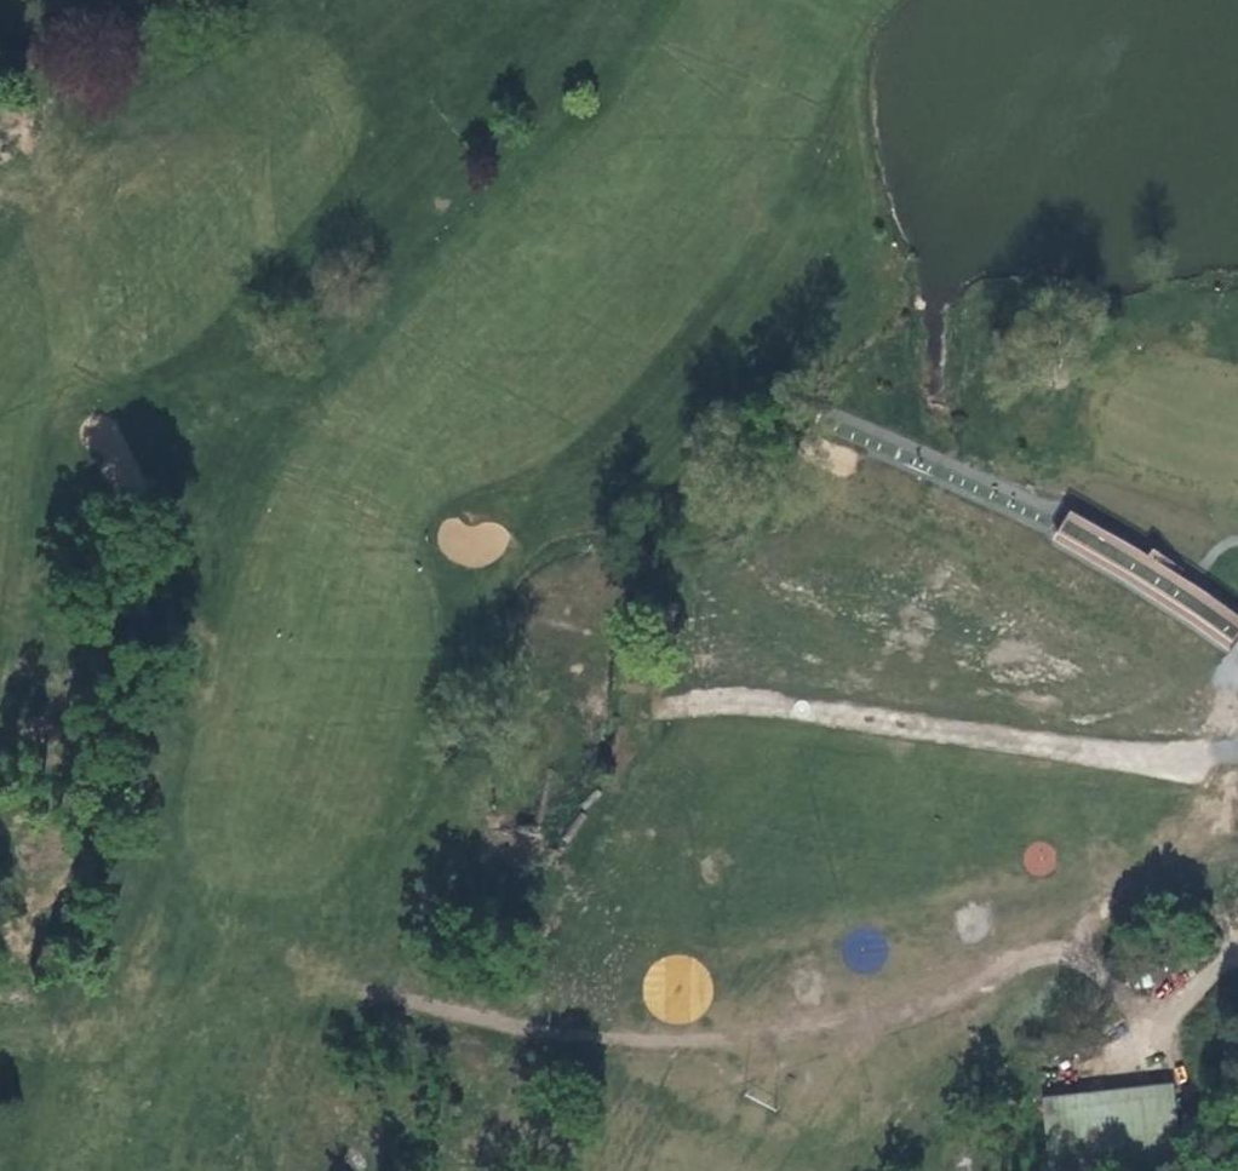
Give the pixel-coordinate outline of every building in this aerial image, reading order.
[(117,499),(147,483),(110,415),(80,431),(117,499)] [(1237,633),(1237,600),(1067,514),(1049,548),(1234,642),(1237,633)] [(1041,1094),(1045,1158),(1178,1150),(1174,1086),(1041,1094)]
